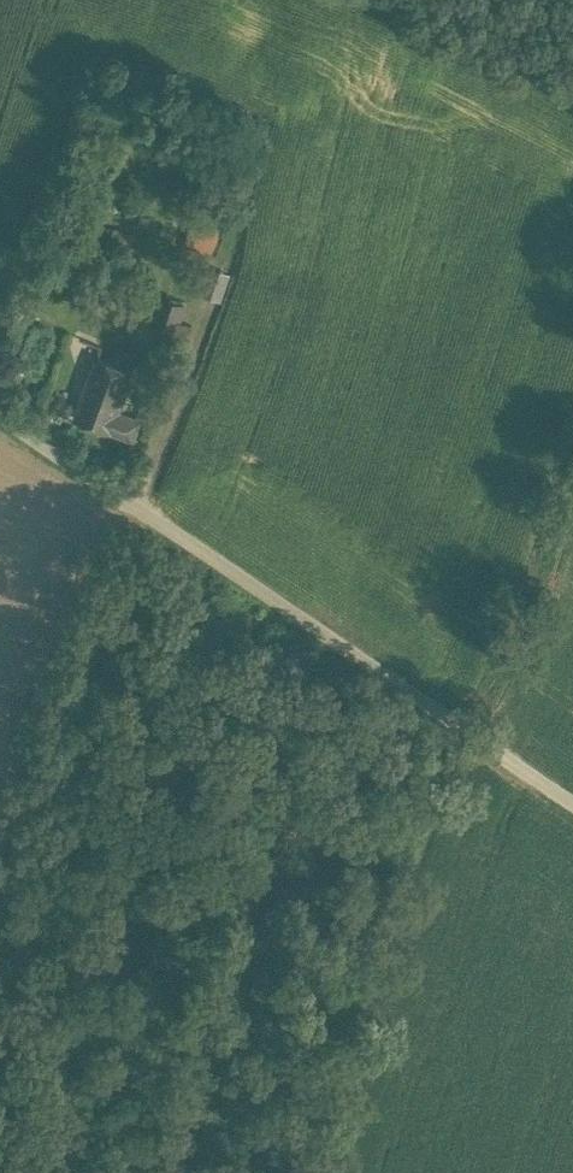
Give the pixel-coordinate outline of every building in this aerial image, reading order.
[(186,303),(164,295),(152,327),(174,336),(186,303)] [(136,368),(98,354),(76,415),(113,429),(114,428),(135,436),(143,416),(121,408),(136,368)]
